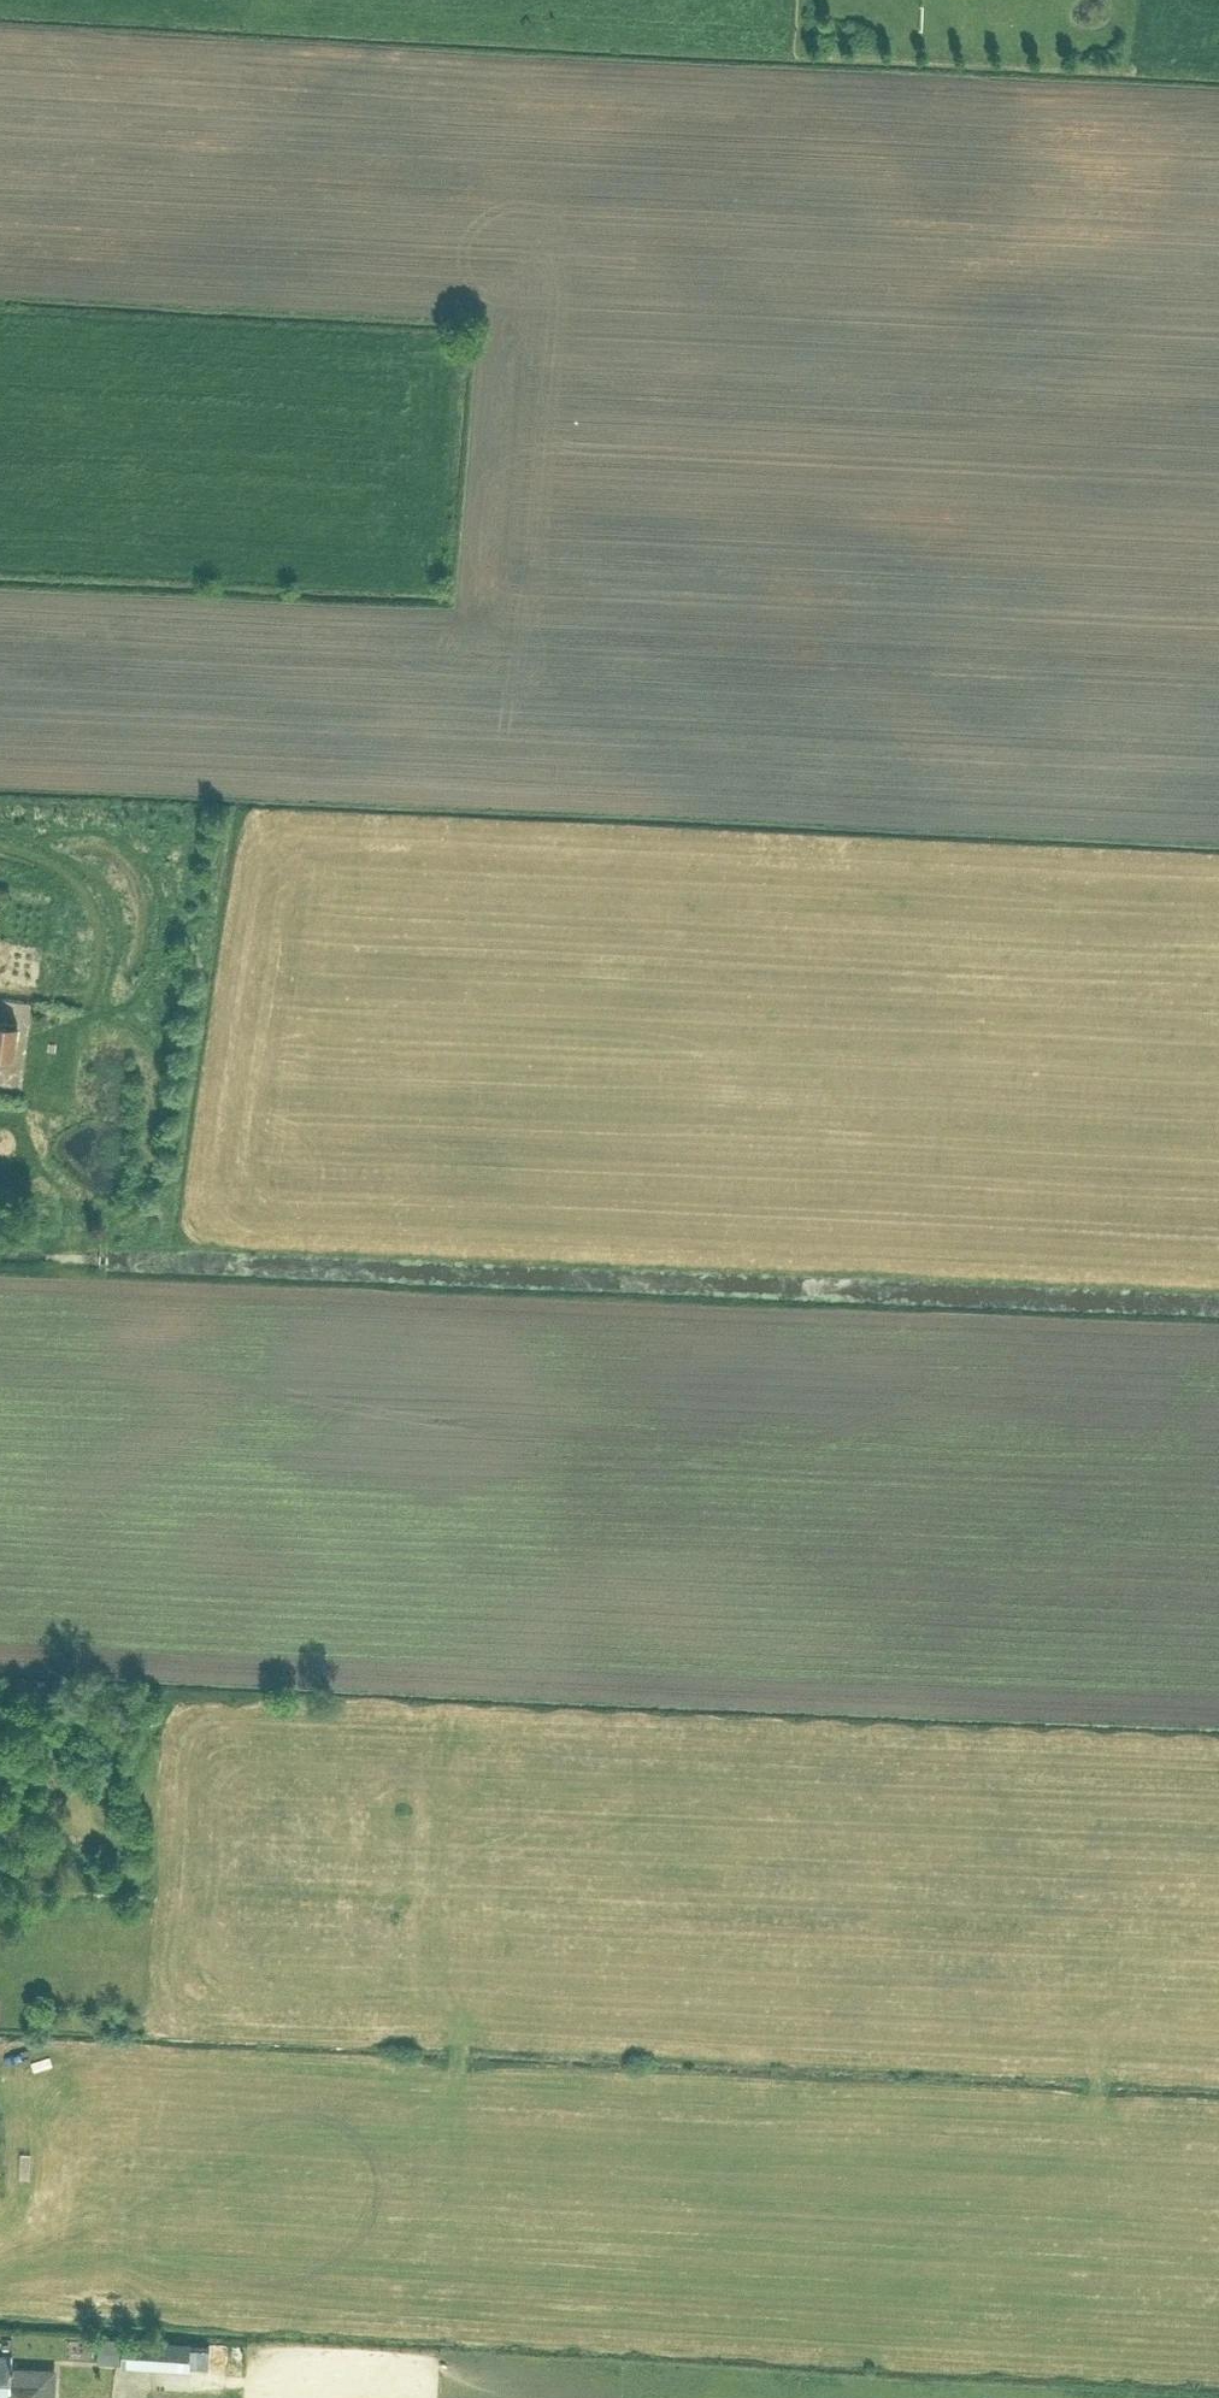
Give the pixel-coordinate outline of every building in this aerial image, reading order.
[(16,1054),(21,1024),(0,1021),(0,1051),(16,1054)] [(123,2335),(120,2364),(188,2369),(190,2340),(123,2335)] [(0,2355),(0,2397),(51,2397),(52,2376),(10,2375),(10,2355),(0,2355)]
